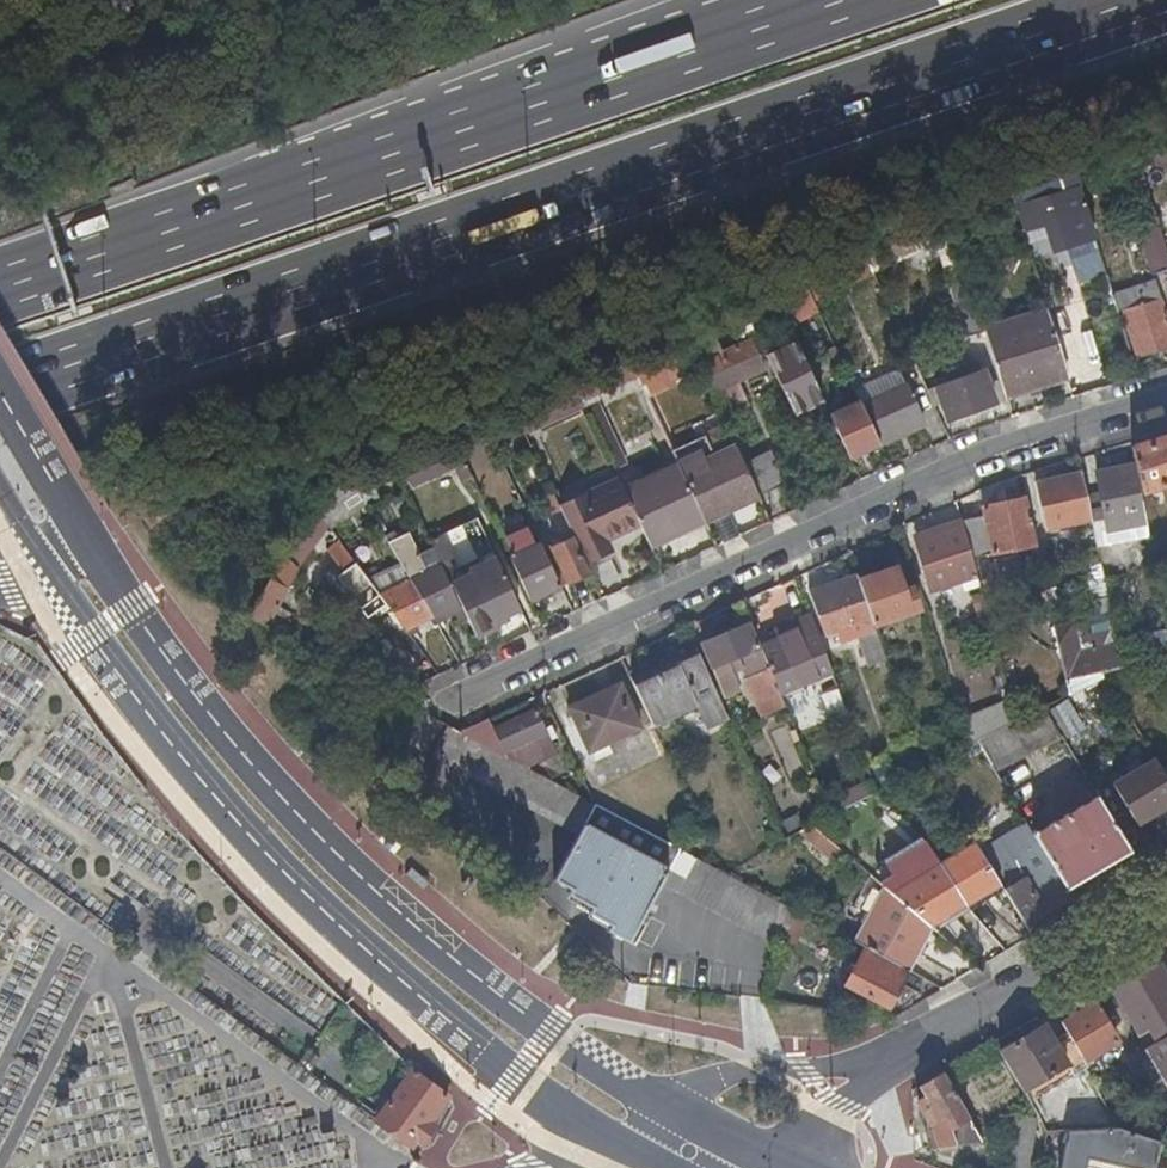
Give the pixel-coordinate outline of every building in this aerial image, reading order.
[(1051,195),(1021,205),(1027,224),(1043,219),(1053,248),(1093,233),(1082,200),(1077,201),(1071,182),(1049,189),(1051,195)] [(1151,199),(1137,203),(1145,230),(1139,231),(1152,273),(1166,269),(1166,271),(1166,252),(1151,199)] [(869,265),(862,250),(860,250),(859,249),(833,261),(841,277),(869,265)] [(841,277),(833,261),(803,274),(803,276),(802,276),(805,282),(809,291),(816,288),(841,277)] [(1111,293),(1116,309),(1121,307),(1136,354),(1166,344),(1166,316),(1156,280),(1111,293)] [(805,282),(774,296),(782,314),(788,325),(818,310),(812,297),(809,291),(805,282)] [(819,294),(816,288),(809,291),(812,297),(819,294)] [(1048,310),(984,329),(1003,393),(1034,383),(1032,377),(1065,367),(1048,310)] [(765,369),(752,341),(720,355),(703,320),(683,329),(683,331),(683,332),(695,359),(711,394),(765,369)] [(695,359),(683,332),(682,332),(681,332),(680,330),(628,354),(630,355),(629,357),(638,376),(651,370),(655,377),(670,370),(666,363),(681,356),(684,364),(695,359)] [(793,412),(822,398),(794,338),(765,352),(793,412)] [(823,351),(833,372),(845,367),(835,346),(823,351)] [(926,353),(914,357),(921,375),(922,377),(930,393),(938,390),(948,418),(994,402),(982,368),(964,375),(936,386),(934,380),(931,375),(935,374),(926,353)] [(638,376),(629,357),(627,357),(627,355),(573,379),(586,406),(615,468),(626,463),(597,401),(593,402),(591,398),(638,376)] [(1034,383),(1003,393),(1005,400),(1069,380),(1065,367),(1032,377),(1034,383)] [(962,369),(934,380),(936,386),(964,375),(962,369)] [(922,377),(921,375),(905,383),(922,421),(925,427),(942,420),(930,393),(922,377)] [(586,406),(573,379),(513,407),(520,421),(526,433),(586,406)] [(922,421),(905,383),(861,403),(879,441),(922,421)] [(860,400),(829,414),(850,458),(880,443),(879,441),(861,403),(860,400)] [(520,421),(513,407),(489,417),(496,432),(520,421)] [(1131,444),(1134,464),(1139,491),(1166,482),(1166,434),(1131,444)] [(470,470),(454,435),(452,435),(433,443),(435,449),(404,464),(412,483),(454,463),(460,475),(470,470)] [(742,461),(735,446),(706,459),(703,452),(678,463),(703,518),(757,493),(742,461)] [(768,450),(742,461),(757,493),(757,494),(783,483),(768,450)] [(703,518),(678,463),(624,488),(639,521),(649,543),(703,518)] [(1139,491),(1134,464),(1096,472),(1104,508),(1090,511),(1091,517),(1097,548),(1111,545),(1108,529),(1145,522),(1139,491)] [(1082,471),(1035,482),(1045,528),(1091,517),(1090,511),(1082,471)] [(310,500),(330,526),(366,505),(370,511),(383,503),(366,474),(310,500)] [(619,477),(559,505),(573,534),(584,559),(611,546),(607,536),(639,521),(624,488),(619,477)] [(984,515),(961,523),(962,525),(971,557),(1035,543),(1026,497),(982,506),(984,515)] [(971,557),(962,525),(914,540),(929,589),(961,579),(965,591),(979,587),(975,575),(971,557)] [(514,552),(509,554),(529,598),(560,584),(540,539),(535,541),(529,528),(507,538),(514,552)] [(369,578),(334,531),(323,540),(338,560),(330,566),(360,606),(379,592),(369,578)] [(459,600),(441,562),(432,548),(419,554),(409,533),(388,542),(401,563),(410,577),(432,613),(459,600)] [(584,559),(573,534),(551,545),(568,580),(590,570),(584,559)] [(266,625),(297,567),(282,552),(281,553),(280,553),(248,613),(249,614),(248,615),(266,625)] [(453,583),(476,632),(496,623),(493,616),(519,605),(497,555),(470,567),(473,574),(453,583)] [(410,577),(401,563),(369,578),(379,592),(410,577)] [(894,567),(857,580),(872,625),(917,609),(909,587),(901,589),(894,567)] [(857,580),(855,575),(808,591),(824,633),(852,623),(866,664),(884,658),(872,625),(857,580)] [(1106,596),(1102,576),(1086,579),(1090,600),(1106,596)] [(432,613),(410,577),(379,592),(404,626),(432,613)] [(1092,632),(1112,627),(1106,596),(1090,600),(1093,615),(1088,616),(1092,632)] [(778,635),(758,643),(768,666),(778,691),(830,670),(808,610),(774,624),(778,635)] [(975,634),(988,630),(984,612),(970,616),(975,634)] [(758,643),(749,619),(701,640),(717,674),(731,668),(732,668),(741,664),(737,653),(758,643)] [(1120,666),(1112,627),(1092,632),(1075,635),(1072,622),(1053,627),(1067,694),(1103,676),(1102,670),(1120,666)] [(1164,627),(1142,632),(1147,654),(1166,644),(1166,641),(1164,627)] [(768,666),(758,643),(737,653),(741,664),(746,675),(768,666)] [(695,646),(631,676),(652,722),(695,703),(706,725),(727,716),(695,646)] [(746,675),(741,664),(732,668),(737,680),(747,677),(746,675)] [(778,691),(768,666),(746,675),(747,677),(761,711),(783,702),(778,691)] [(731,668),(717,674),(727,697),(742,691),(731,668)] [(618,682),(568,705),(589,749),(638,725),(618,682)] [(592,906),(589,912),(610,924),(607,930),(629,941),(661,883),(779,945),(799,911),(721,869),(720,870),(719,870),(718,869),(719,868),(699,857),(698,858),(697,858),(696,857),(697,856),(593,801),(592,801),(591,800),(591,799),(528,766),(470,734),(461,730),(459,730),(459,728),(398,695),(381,728),(578,834),(554,878),(571,888),(568,893),(592,906)] [(993,767),(1059,734),(1043,707),(1043,706),(1015,720),(976,740),(993,767)] [(556,753),(536,708),(493,727),(487,716),(461,727),(462,728),(461,730),(470,734),(528,766),(556,753)] [(976,740),(1015,720),(1011,708),(962,726),(968,744),(976,740)] [(1154,757),(1112,782),(1136,822),(1119,832),(1129,848),(1134,857),(1155,844),(1141,820),(1166,804),(1166,779),(1154,757)] [(807,823),(796,829),(834,862),(853,838),(843,826),(860,819),(847,791),(826,799),(832,811),(829,813),(812,821),(809,822),(807,823)] [(1035,827),(1030,830),(1047,858),(1064,886),(1129,848),(1119,832),(1096,795),(1036,829),(1035,827)] [(807,823),(799,806),(776,817),(785,835),(796,829),(807,823)] [(1007,832),(1025,820),(1019,811),(1006,819),(1000,822),(1006,832),(1007,832)] [(1047,858),(1030,830),(1025,820),(1007,832),(1029,869),(1047,858)] [(1029,869),(1007,832),(1006,832),(994,839),(1017,878),(1022,875),(1021,874),(1029,869)] [(1017,878),(994,839),(979,849),(999,883),(1002,887),(1017,878)] [(973,840),(890,890),(929,923),(999,883),(979,849),(973,840)] [(1064,886),(1047,858),(1029,869),(1021,874),(1022,875),(1023,875),(1039,900),(1064,886)] [(1039,900),(1023,875),(1022,875),(1017,878),(1002,887),(1030,934),(1077,907),(1064,886),(1039,900)] [(890,890),(883,884),(853,940),(905,968),(930,924),(929,923),(890,890)] [(905,969),(862,947),(842,982),(885,1004),(905,969)] [(1114,991),(1139,1031),(1152,1024),(1161,1040),(1166,1037),(1166,975),(1160,964),(1114,991)] [(1095,1002),(1061,1021),(1068,1031),(1085,1059),(1117,1040),(1095,1002)] [(1028,1087),(1065,1065),(1072,1075),(1086,1067),(1088,1065),(1085,1059),(1068,1031),(1053,1040),(1044,1026),(1012,1044),(1010,1041),(998,1048),(1029,1102),(1035,1098),(1028,1087)] [(1161,1040),(1145,1050),(1162,1078),(1166,1075),(1166,1037),(1161,1040)] [(1145,1050),(1144,1048),(1126,1059),(1144,1090),(1163,1079),(1162,1078),(1145,1050)] [(1035,1098),(1072,1075),(1065,1065),(1028,1087),(1035,1098)] [(429,1118),(446,1094),(409,1068),(374,1119),(409,1145),(416,1136),(422,1140),(434,1121),(429,1118)] [(962,1106),(944,1074),(922,1088),(927,1097),(919,1102),(934,1127),(933,1129),(939,1147),(983,1141),(962,1106)] [(1021,1112),(1010,1167),(1031,1167),(1040,1116),(1021,1112)] [(1159,1148),(1071,1131),(1063,1167),(1087,1167),(1089,1158),(1131,1166),(1131,1167),(1155,1167),(1159,1148)]
